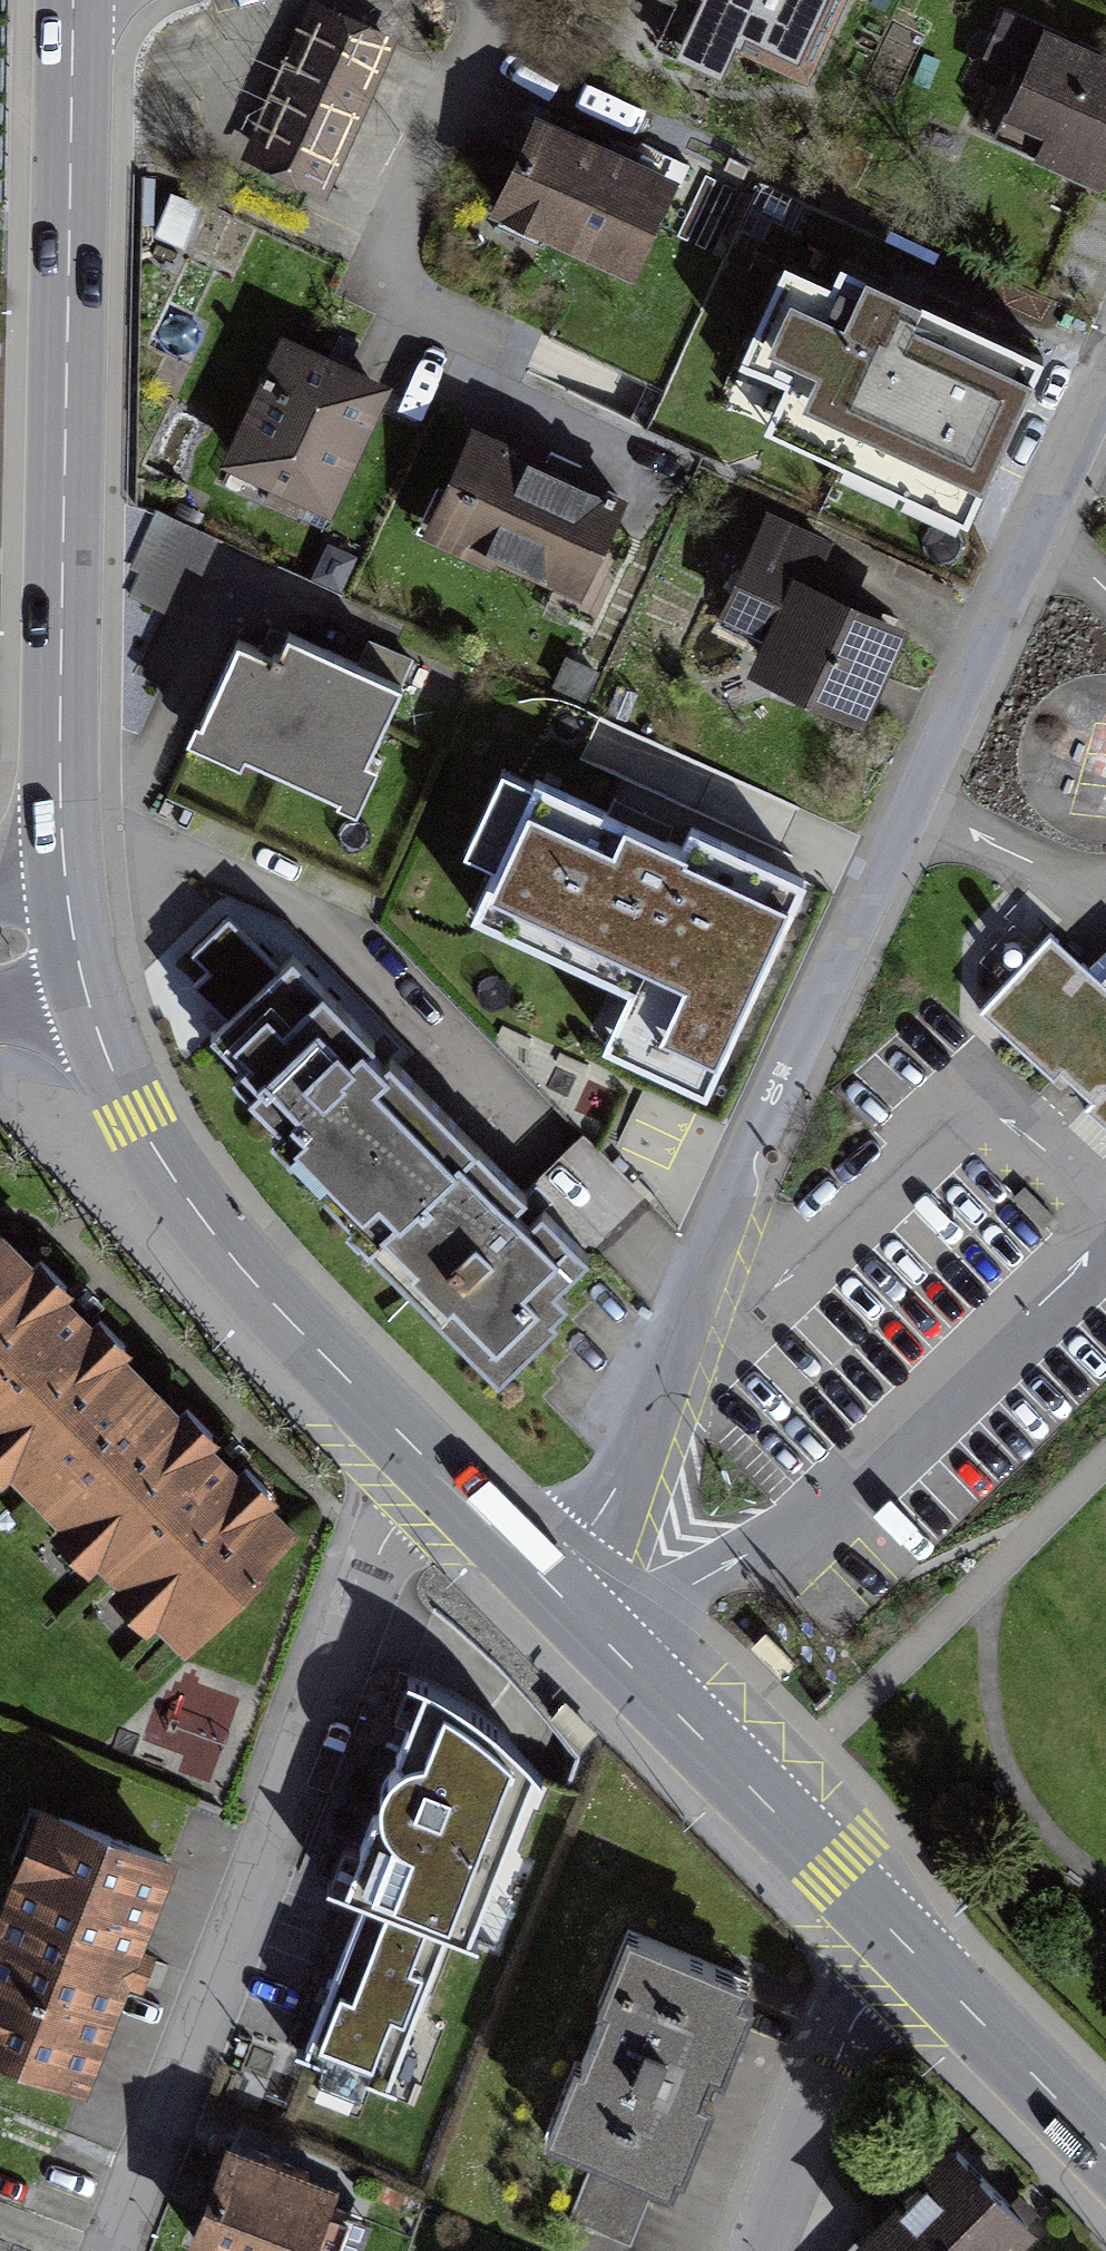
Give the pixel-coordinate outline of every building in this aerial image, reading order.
[(709,12),(799,49),(819,0),(714,0),(709,12)] [(387,42),(311,11),(254,152),(330,183),(387,42)] [(1040,35),(997,141),(1094,180),(1105,150),(1105,62),(1040,35)] [(664,170),(530,119),(491,219),(625,271),(664,170)] [(1041,355),(840,262),(831,281),(785,260),(740,357),(786,378),(776,399),(977,492),(1041,355)] [(378,395),(281,350),(227,468),(324,512),(378,395)] [(617,505),(477,447),(439,537),(580,595),(617,505)] [(835,542),(766,510),(715,621),(764,643),(748,677),(863,730),(910,630),(881,617),(885,607),(819,576),(835,542)] [(217,544),(158,516),(133,569),(141,573),(130,596),(181,619),(217,544)] [(357,557),(330,545),(315,580),(341,591),(357,557)] [(281,662),(242,644),(195,747),(355,819),(380,764),(367,759),(400,686),(358,667),(292,638),(281,662)] [(363,655),(358,667),(400,686),(411,660),(369,642),(363,655)] [(682,850),(537,783),(470,924),(627,997),(600,1054),(707,1104),(809,888),(690,833),(682,850)] [(589,1266),(291,960),(282,968),(228,913),(184,955),(202,974),(188,987),(221,1021),(204,1038),(241,1077),(232,1085),(284,1139),(273,1150),(499,1384),(552,1333),(547,1327),(564,1310),(554,1299),(589,1266)] [(1094,981),(1050,940),(979,1015),(1105,1138),(1105,992),(1094,981)] [(1094,981),(1105,992),(1105,971),(1094,981)] [(2,1239),(0,1241),(0,1479),(20,1499),(142,1379),(76,1312),(2,1239)] [(221,1459),(142,1379),(20,1499),(184,1663),(305,1542),(221,1459)] [(475,1723),(417,1699),(337,1893),(358,1902),(453,1940),(469,1946),(535,1782),(475,1723)] [(35,1813),(0,1912),(0,2053),(97,2087),(176,1862),(35,1813)] [(453,1940),(358,1902),(294,2062),(310,2068),(389,2100),(453,1940)] [(627,1942),(551,2150),(589,2164),(565,2232),(617,2250),(637,2250),(659,2190),(678,2196),(754,1988),(627,1942)] [(952,2153),(853,2250),(1025,2250),(1038,2239),(952,2153)] [(225,2163),(193,2250),(312,2250),(331,2201),(225,2163)]
